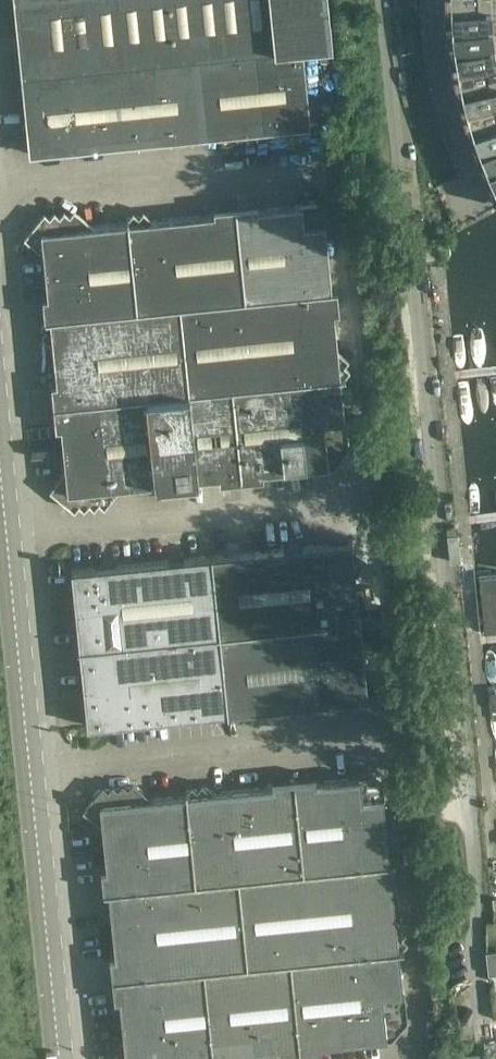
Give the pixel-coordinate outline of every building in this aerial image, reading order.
[(18,56),(27,155),(309,127),(301,48),(330,46),(325,0),(12,0),(18,56)] [(446,7),(447,28),(495,23),(495,4),(446,7)] [(450,49),(495,42),(495,23),(447,28),(450,49)] [(454,70),(495,61),(495,42),(450,49),(454,70)] [(454,70),(458,90),(495,81),(495,61),(454,70)] [(463,110),(495,101),(495,81),(458,90),(463,110)] [(463,110),(469,130),(495,121),(495,101),(463,110)] [(476,150),(495,143),(495,121),(469,130),(476,150)] [(476,150),(484,170),(495,164),(495,143),(476,150)] [(493,189),(495,187),(495,164),(484,170),(493,189)] [(37,220),(34,224),(36,250),(41,253),(48,323),(43,323),(45,344),(50,350),(62,471),(58,477),(60,501),(66,506),(105,502),(109,498),(108,488),(152,484),(153,498),(179,495),(177,481),(325,466),(324,457),(330,456),(337,447),(335,424),(342,423),(337,379),(343,378),(340,358),(335,351),(321,215),(314,207),(301,209),(300,206),(151,221),(147,218),(126,220),(125,224),(82,228),(82,220),(76,216),(37,220)] [(67,570),(80,688),(84,726),(364,699),(349,543),(67,570)] [(474,573),(482,635),(495,633),(495,571),(474,573)] [(110,923),(123,1043),(118,1049),(119,1058),(172,1058),(211,1055),(211,1058),(219,1058),(232,1058),(237,1052),(385,1037),(384,1027),(389,1027),(396,1018),(394,994),(401,994),(396,950),(401,949),(399,929),(393,923),(378,785),(370,778),(357,779),(357,777),(207,792),(203,788),(182,790),(182,795),(140,799),(140,791),(134,786),(96,790),(92,796),(94,820),(99,824),(106,889),(101,890),(103,912),(109,918),(110,923)]
